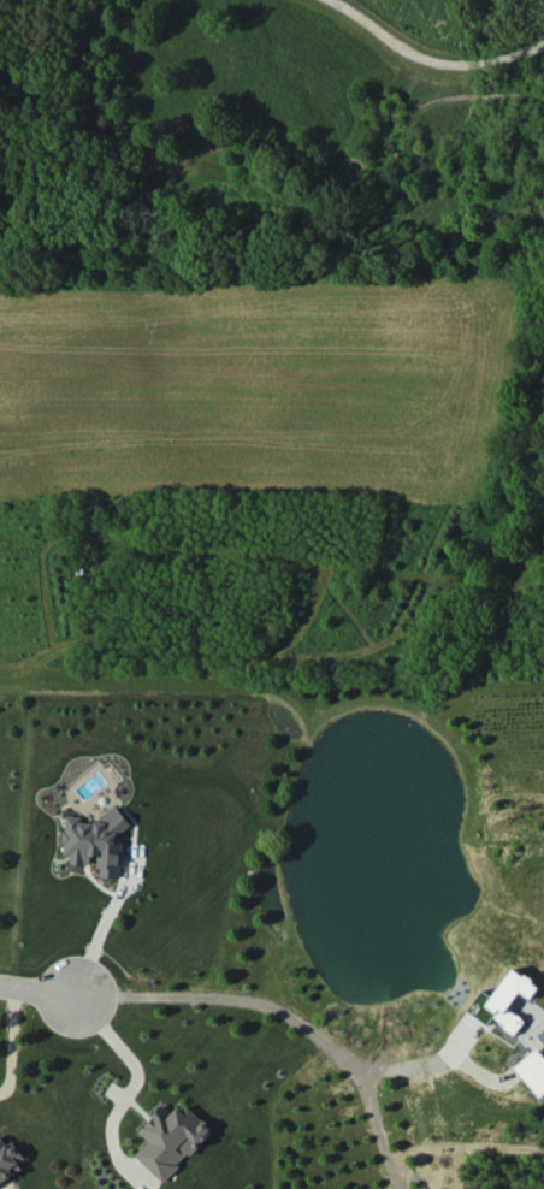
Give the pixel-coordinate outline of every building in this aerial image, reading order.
[(119,878),(122,837),(124,808),(103,806),(102,821),(82,819),(82,816),(65,815),(62,854),(71,855),(70,863),(96,865),(95,876),(119,878)] [(518,991),(530,999),(539,985),(511,967),(483,1010),(516,1032),(524,1019),(507,1008),(518,991)] [(535,1047),(513,1067),(539,1097),(543,1093),(543,1058),(535,1047)] [(163,1182),(212,1129),(183,1102),(172,1114),(162,1105),(138,1131),(148,1140),(134,1155),(163,1182)] [(28,1163),(12,1140),(6,1144),(0,1136),(0,1181),(28,1163)]
